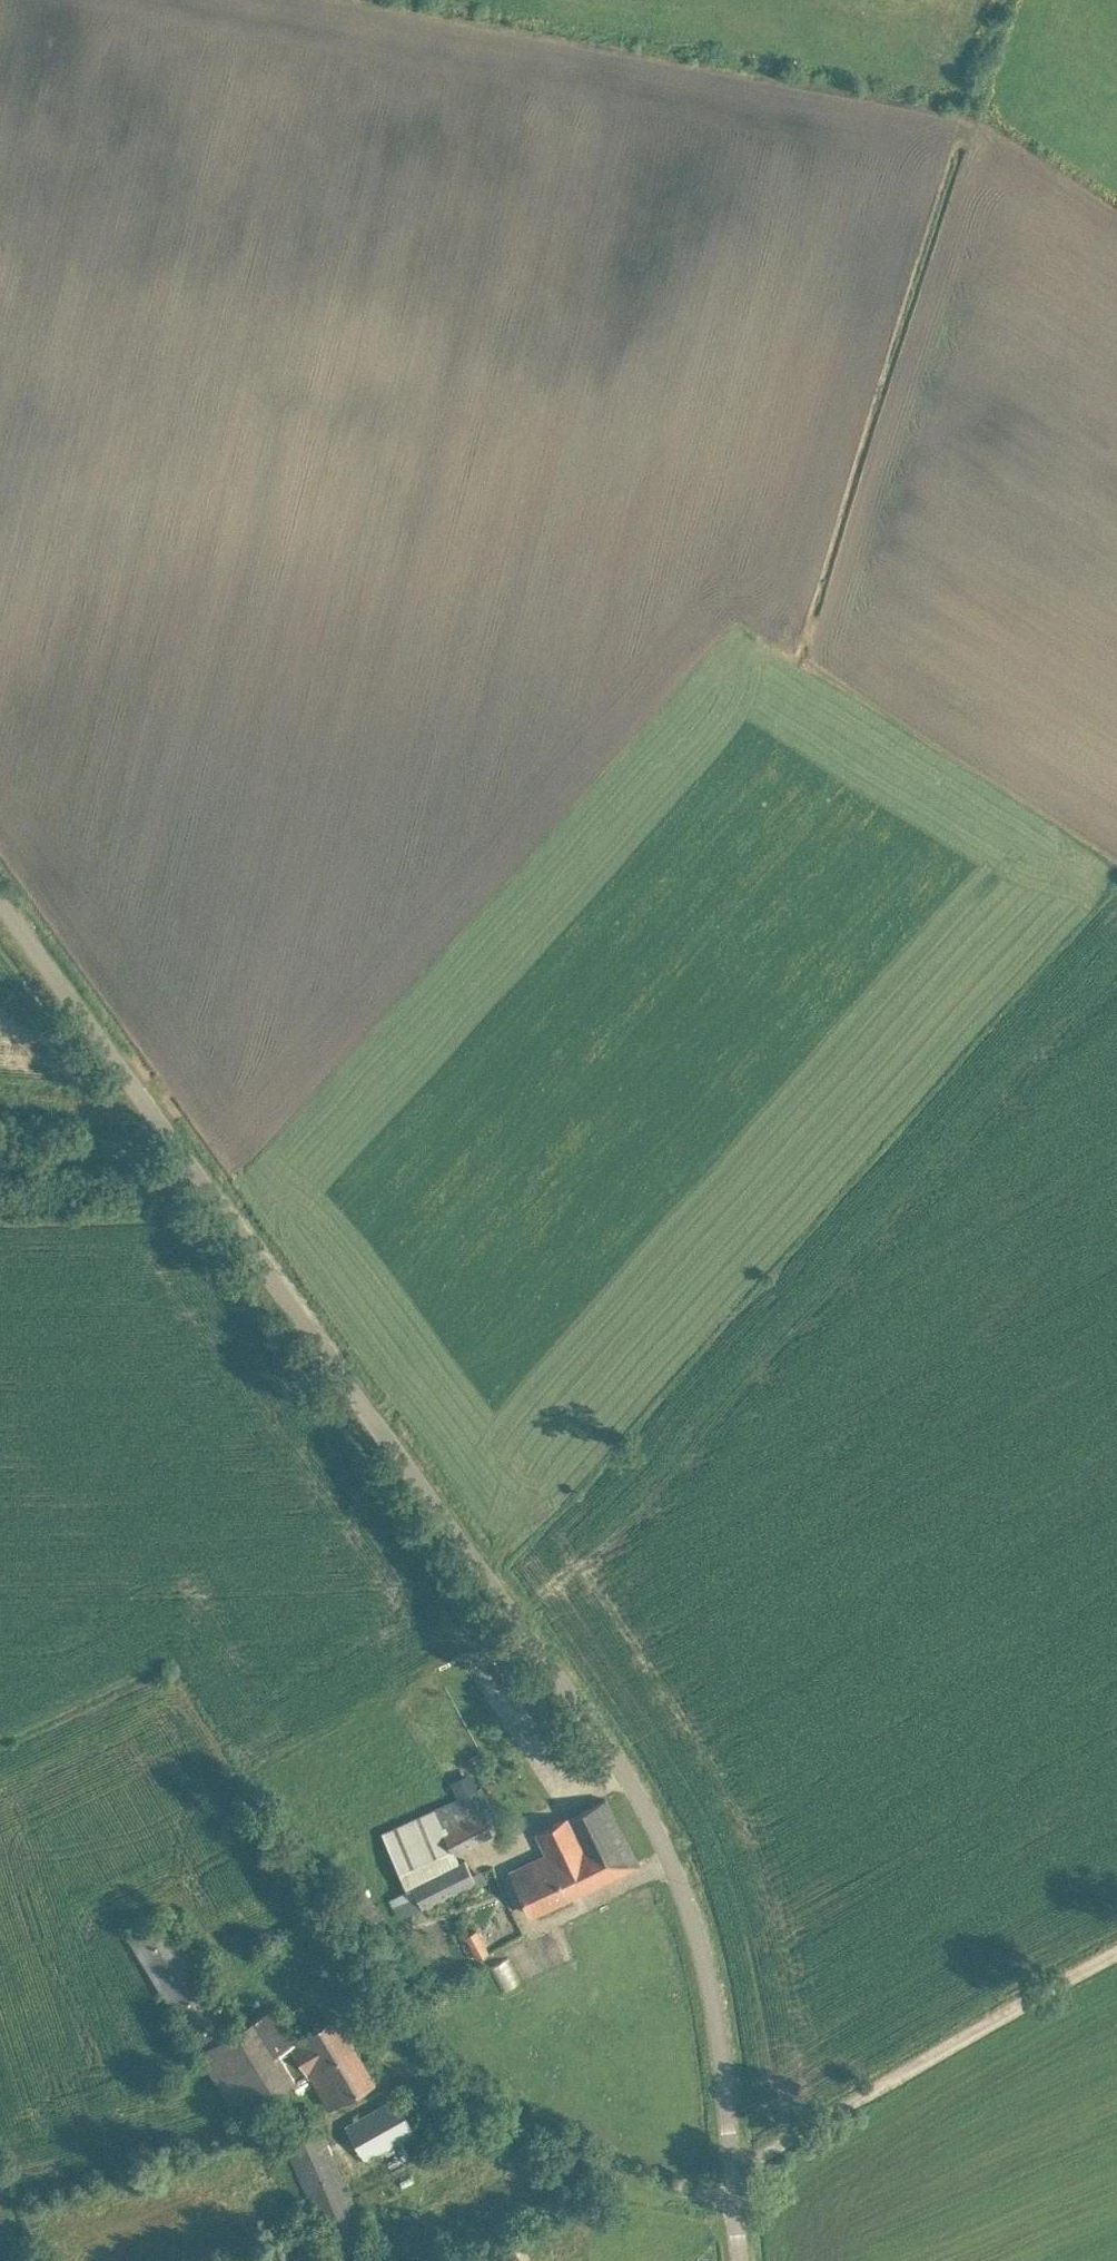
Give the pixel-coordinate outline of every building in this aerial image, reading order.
[(456,1793),(475,1783),(469,1770),(450,1780),(456,1793)] [(379,1833),(407,1889),(390,1896),(400,1916),(422,1905),(421,1901),(467,1879),(452,1848),(485,1832),(477,1815),(492,1807),(481,1785),(379,1833)] [(547,1853),(511,1870),(530,1912),(638,1862),(605,1798),(536,1831),(547,1853)] [(294,2078),(310,2069),(329,2103),(372,2078),(336,2016),(297,2039),(275,2003),(234,2028),(166,1917),(130,1939),(235,2112),(293,2077),(294,2078)] [(477,1927),(465,1934),(478,1957),(490,1951),(477,1927)] [(413,2128),(392,2096),(347,2126),(368,2156),(413,2128)] [(336,2260),(380,2260),(319,2120),(282,2136),(336,2260)]
